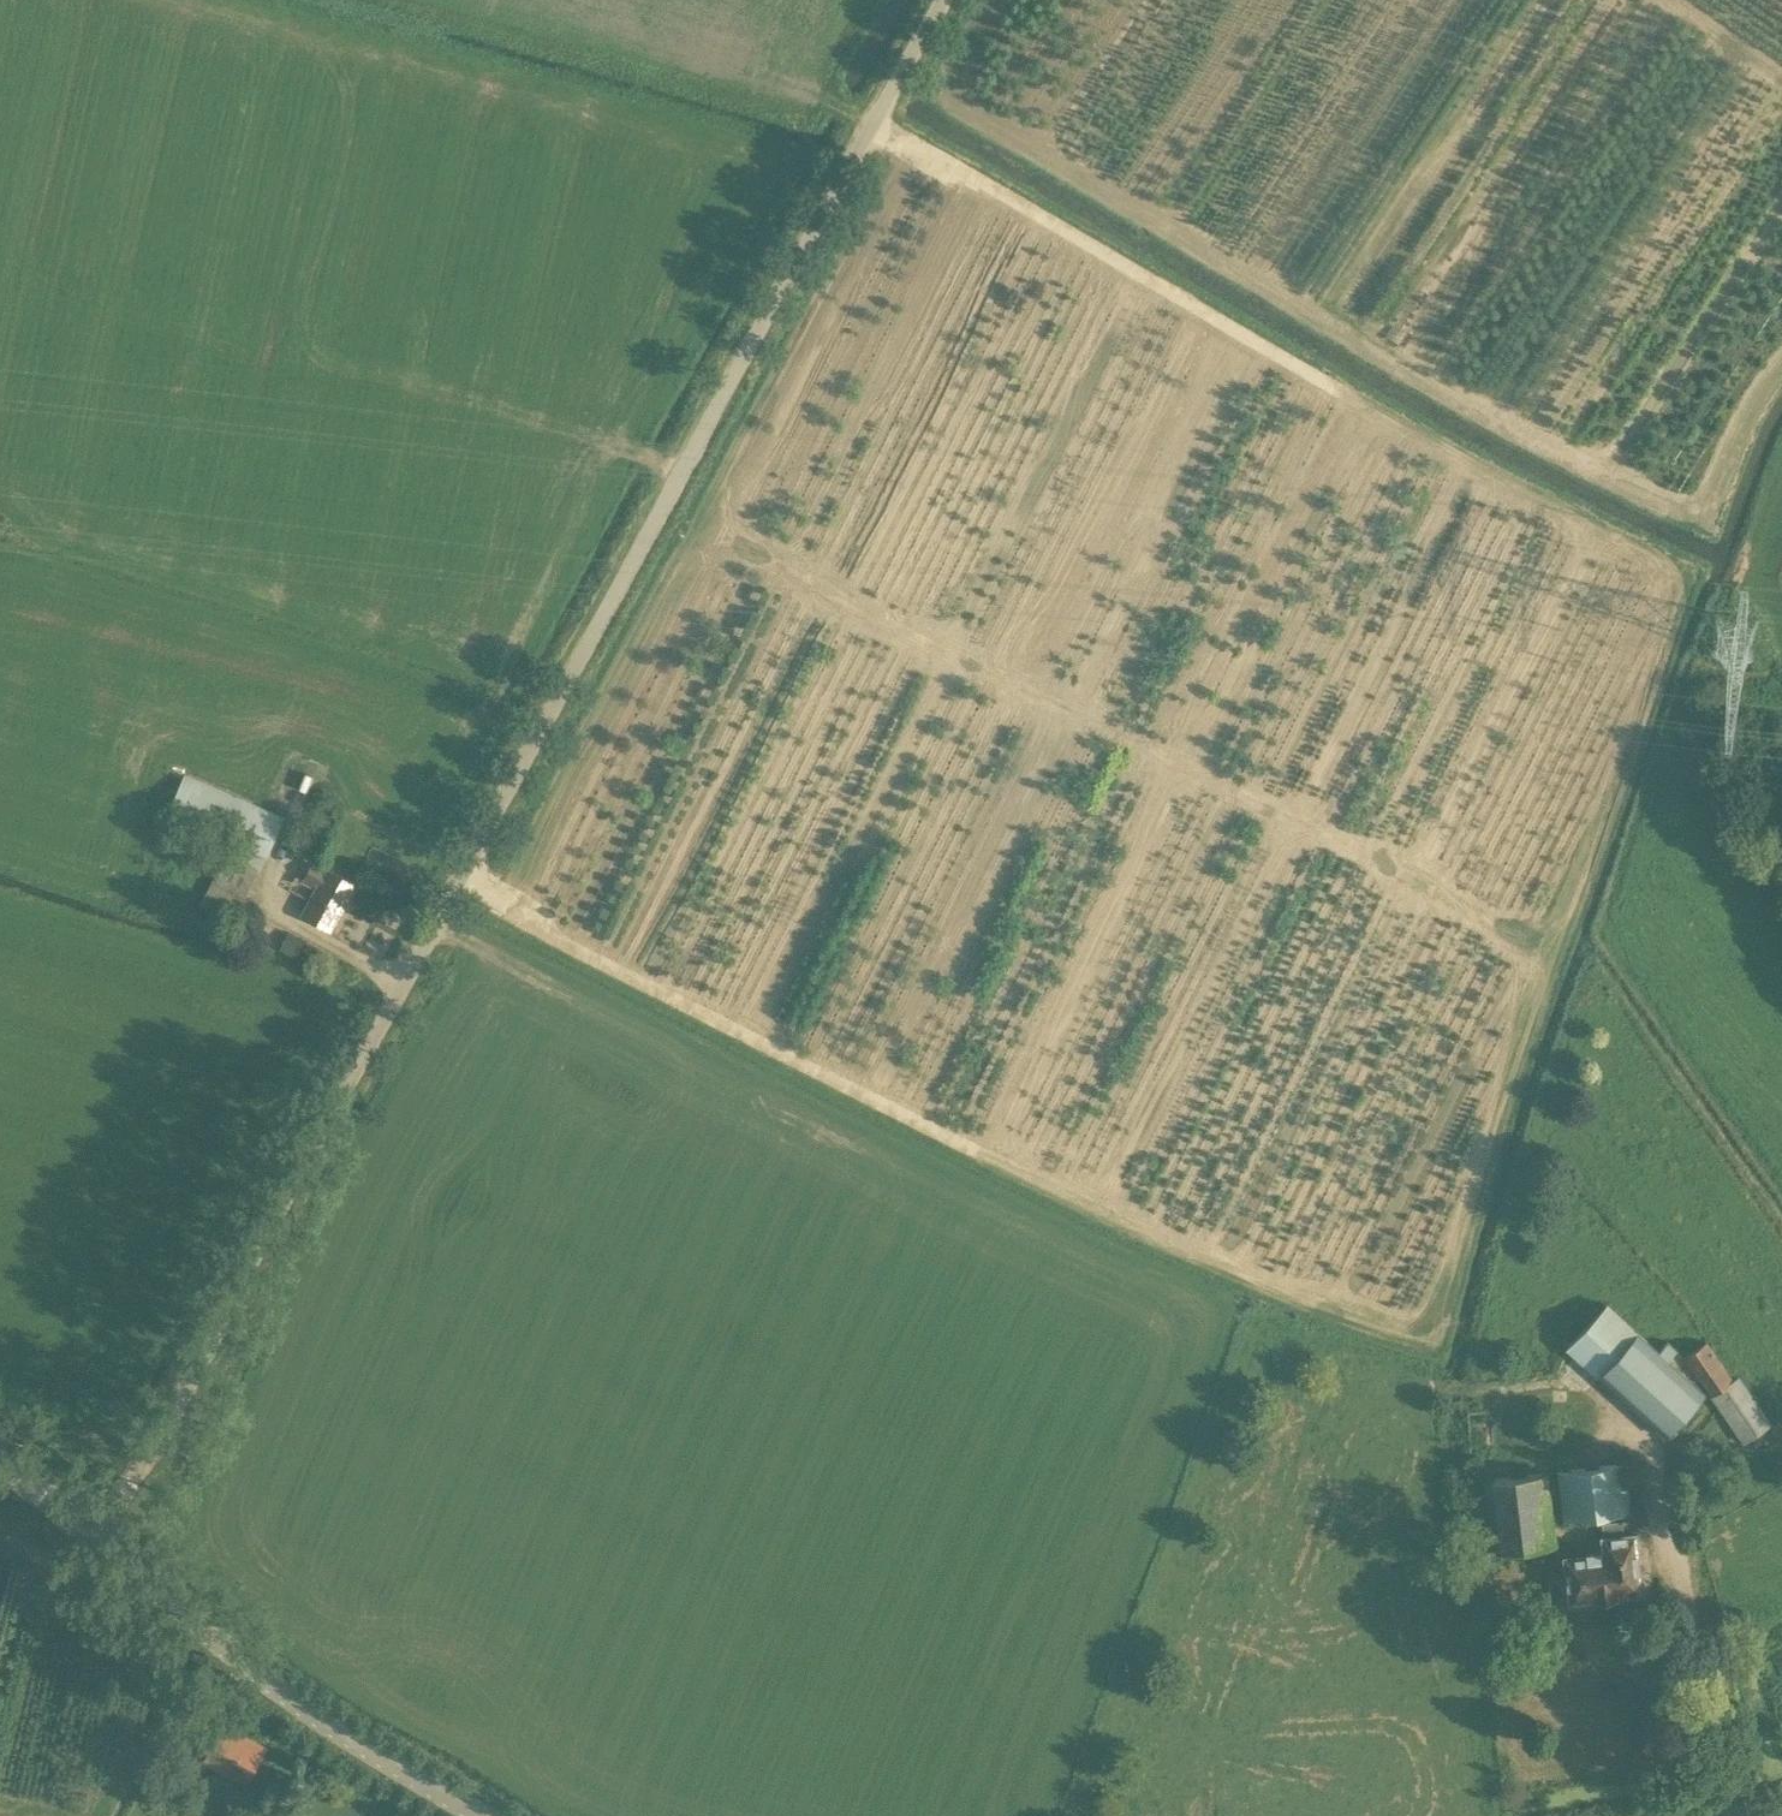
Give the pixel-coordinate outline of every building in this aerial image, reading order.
[(266,858),(286,816),(185,772),(166,815),(266,858)] [(242,926),(257,899),(246,893),(259,871),(226,852),(199,903),(242,926)] [(303,880),(316,887),(302,914),(331,929),(356,882),(327,866),(325,869),(312,862),(303,880)] [(288,932),(279,948),(297,957),(306,941),(288,932)] [(1660,1350),(1638,1331),(1607,1302),(1566,1347),(1596,1376),(1666,1440),(1705,1392),(1669,1359),(1678,1349),(1668,1340),(1660,1350)] [(1683,1356),(1711,1396),(1742,1443),(1772,1423),(1739,1374),(1733,1379),(1707,1340),(1683,1356)] [(1556,1471),(1562,1521),(1633,1513),(1627,1462),(1556,1471)] [(1492,1551),(1556,1545),(1546,1470),(1483,1477),(1492,1551)] [(1571,1598),(1641,1589),(1634,1534),(1624,1535),(1622,1519),(1602,1521),(1606,1552),(1566,1557),(1568,1574),(1551,1576),(1553,1598),(1571,1596),(1571,1598)] [(268,1746),(225,1721),(203,1759),(246,1784),(268,1746)]
